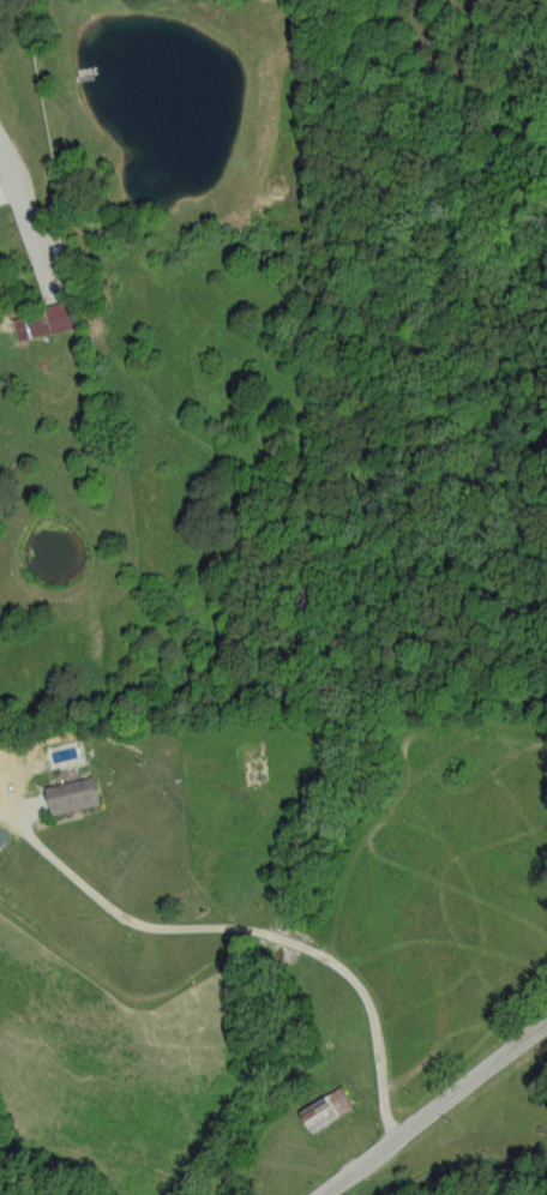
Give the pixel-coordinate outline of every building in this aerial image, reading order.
[(9,200),(0,167),(0,202),(9,200)] [(11,317),(19,342),(77,324),(69,299),(11,317)] [(101,802),(94,774),(46,786),(53,814),(101,802)] [(11,835),(0,826),(0,848),(11,835)] [(314,1131),(354,1106),(341,1085),(301,1111),(314,1131)]
